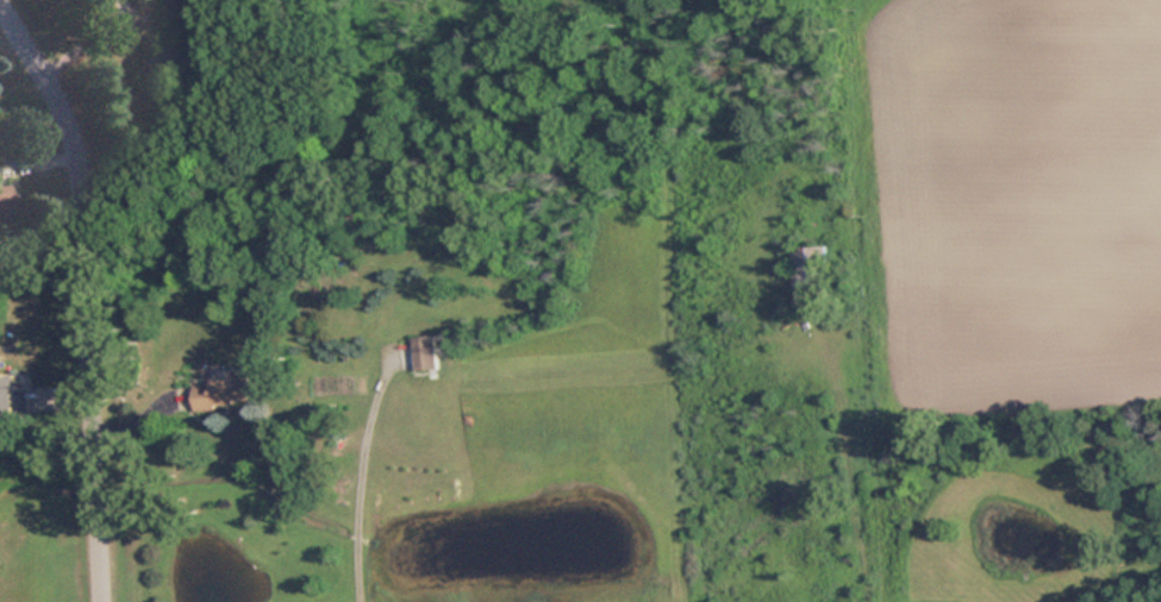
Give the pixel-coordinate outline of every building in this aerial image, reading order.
[(792,247),(793,308),(825,307),(823,246),(792,247)] [(433,337),(410,337),(410,369),(433,369),(433,337)] [(15,425),(14,375),(0,375),(0,425),(15,425)] [(189,380),(191,406),(246,405),(246,378),(189,380)]
